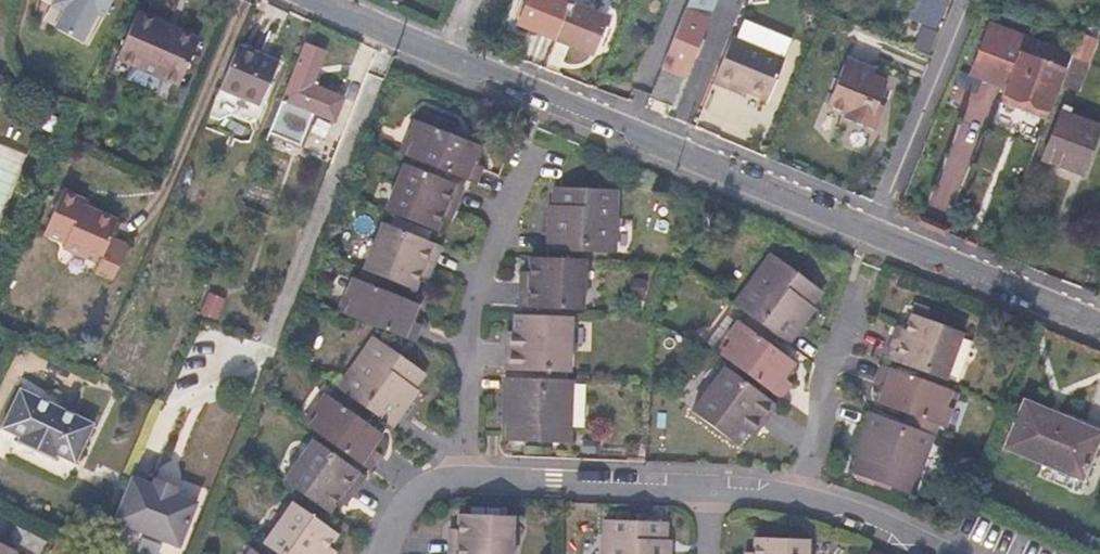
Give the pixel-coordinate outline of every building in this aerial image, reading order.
[(112,0),(54,0),(51,5),(63,11),(54,28),(83,44),(98,16),(103,19),(112,0)] [(569,4),(560,0),(528,0),(518,24),(555,39),(569,4)] [(685,80),(710,18),(703,15),(709,0),(689,0),(648,97),(670,107),(682,78),(685,80)] [(945,1),(941,0),(912,0),(905,18),(933,30),(945,1)] [(591,53),(605,19),(569,4),(555,39),(591,53)] [(199,39),(175,29),(173,33),(159,28),(161,22),(137,12),(117,59),(178,85),(199,39)] [(175,29),(161,22),(159,28),(173,33),(175,29)] [(1099,30),(1099,28),(1084,22),(1079,34),(1096,41),(1099,30)] [(1018,108),(1047,119),(1060,85),(1070,58),(1071,55),(990,23),(970,74),(1005,88),(1003,93),(1021,100),(1018,108)] [(1088,65),(1097,41),(1096,41),(1079,34),(1077,40),(1073,50),(1071,55),(1070,58),(1088,65)] [(731,38),(713,83),(729,90),(730,85),(746,92),(767,101),(784,61),(731,38)] [(335,121),(344,98),(312,85),(325,52),(305,43),(280,101),(268,132),(301,146),(314,112),(335,121)] [(260,104),(279,60),(239,44),(236,50),(219,90),(220,90),(209,117),(218,121),(231,115),(254,124),(262,105),(260,104)] [(848,58),(844,66),(872,79),(876,70),(848,58)] [(1077,92),(1088,65),(1070,58),(1060,85),(1077,92)] [(872,79),(844,66),(828,105),(845,112),(842,116),(872,129),(881,108),(876,106),(886,84),(872,79)] [(746,92),(730,85),(729,90),(744,96),(746,92)] [(1000,101),(1018,108),(1021,100),(1003,93),(1000,101)] [(1083,175),(1099,129),(1099,127),(1068,114),(1070,108),(1062,105),(1041,159),(1083,175)] [(450,135),(444,132),(448,121),(423,111),(418,122),(414,120),(406,138),(411,140),(406,155),(476,184),(483,166),(474,163),(480,147),(450,135)] [(450,135),(455,123),(448,121),(444,132),(450,135)] [(406,155),(411,140),(406,138),(400,154),(406,155)] [(454,210),(463,187),(404,164),(385,210),(436,231),(442,216),(446,206),(454,210)] [(615,253),(618,190),(554,187),(553,204),(552,215),(548,215),(546,250),(615,253)] [(111,237),(118,219),(83,204),(85,200),(63,189),(43,235),(64,244),(62,249),(98,264),(116,272),(128,245),(111,237)] [(450,219),(454,210),(446,206),(442,216),(450,219)] [(431,271),(441,247),(382,223),(363,270),(414,290),(419,277),(423,268),(431,271)] [(812,306),(823,292),(771,253),(733,304),(789,345),(809,317),(806,315),(812,306)] [(583,310),(584,259),(530,257),(529,272),(529,280),(520,280),(519,307),(583,310)] [(112,282),(116,272),(98,264),(94,274),(112,282)] [(428,280),(431,271),(423,268),(419,277),(428,280)] [(529,280),(529,272),(520,271),(520,280),(529,280)] [(644,297),(646,278),(630,277),(629,296),(644,297)] [(412,320),(418,304),(353,278),(345,297),(350,299),(344,314),(349,316),(414,342),(421,324),(412,320)] [(217,320),(225,299),(209,293),(201,313),(217,320)] [(344,314),(350,299),(345,297),(338,312),(344,314)] [(935,322),(938,313),(915,304),(911,314),(935,322)] [(809,317),(816,308),(812,306),(806,315),(809,317)] [(945,380),(962,333),(935,322),(911,314),(911,313),(905,327),(902,336),(894,333),(885,358),(945,380)] [(570,371),(572,317),(514,315),(513,331),(513,340),(506,340),(504,369),(570,371)] [(717,348),(737,323),(727,316),(706,344),(716,350),(717,348)] [(795,363),(738,321),(737,323),(717,348),(719,353),(781,398),(792,384),(784,378),(795,363)] [(902,336),(905,327),(897,324),(894,333),(902,336)] [(415,388),(425,374),(373,337),(337,388),(392,428),(413,399),(409,397),(415,388)] [(946,406),(951,391),(881,365),(875,381),(884,385),(878,403),(907,414),(915,417),(910,428),(933,436),(934,436),(939,425),(944,427),(951,408),(946,406)] [(776,406),(724,366),(691,410),(738,445),(747,432),(753,425),(758,429),(776,406)] [(570,443),(573,380),(504,378),(503,412),(507,412),(507,423),(506,440),(570,443)] [(413,399),(419,391),(415,388),(409,397),(413,399)] [(75,464),(94,424),(20,389),(1,428),(19,437),(16,442),(55,460),(58,455),(75,464)] [(951,408),(957,393),(951,391),(946,406),(951,408)] [(382,434),(325,393),(313,410),(317,413),(308,427),(347,455),(361,466),(369,470),(380,454),(372,448),(382,434)] [(1024,401),(1005,447),(1081,479),(1099,433),(1024,401)] [(308,427),(317,413),(313,410),(303,423),(308,427)] [(911,494),(933,436),(910,428),(903,424),(870,412),(857,445),(862,446),(858,456),(852,472),(911,494)] [(910,428),(915,417),(907,414),(903,424),(910,428)] [(753,436),(758,429),(753,425),(747,432),(753,436)] [(595,453),(596,439),(583,439),(582,453),(595,453)] [(349,499),(366,476),(358,471),(358,472),(313,440),(284,481),(301,493),(329,513),(338,500),(342,494),(349,499)] [(858,456),(862,446),(857,445),(854,454),(858,456)] [(179,546),(196,501),(176,494),(151,484),(131,476),(113,521),(179,546)] [(178,488),(153,478),(151,484),(176,494),(178,488)] [(345,505),(349,499),(342,494),(338,500),(345,505)] [(337,534),(292,502),(264,544),(278,553),(326,553),(324,553),(329,546),(337,534)] [(514,516),(458,514),(458,529),(458,538),(449,537),(448,549),(448,553),(513,553),(514,516)] [(667,522),(604,520),(602,553),(671,553),(671,551),(666,551),(667,540),(667,522)] [(458,538),(458,529),(449,528),(449,537),(458,538)] [(808,539),(754,538),(753,552),(753,553),(808,553),(808,539)] [(18,552),(0,543),(0,553),(17,553),(18,552)] [(264,544),(257,553),(251,550),(248,553),(278,553),(264,544)] [(336,551),(329,546),(324,553),(326,553),(334,553),(336,551)]
